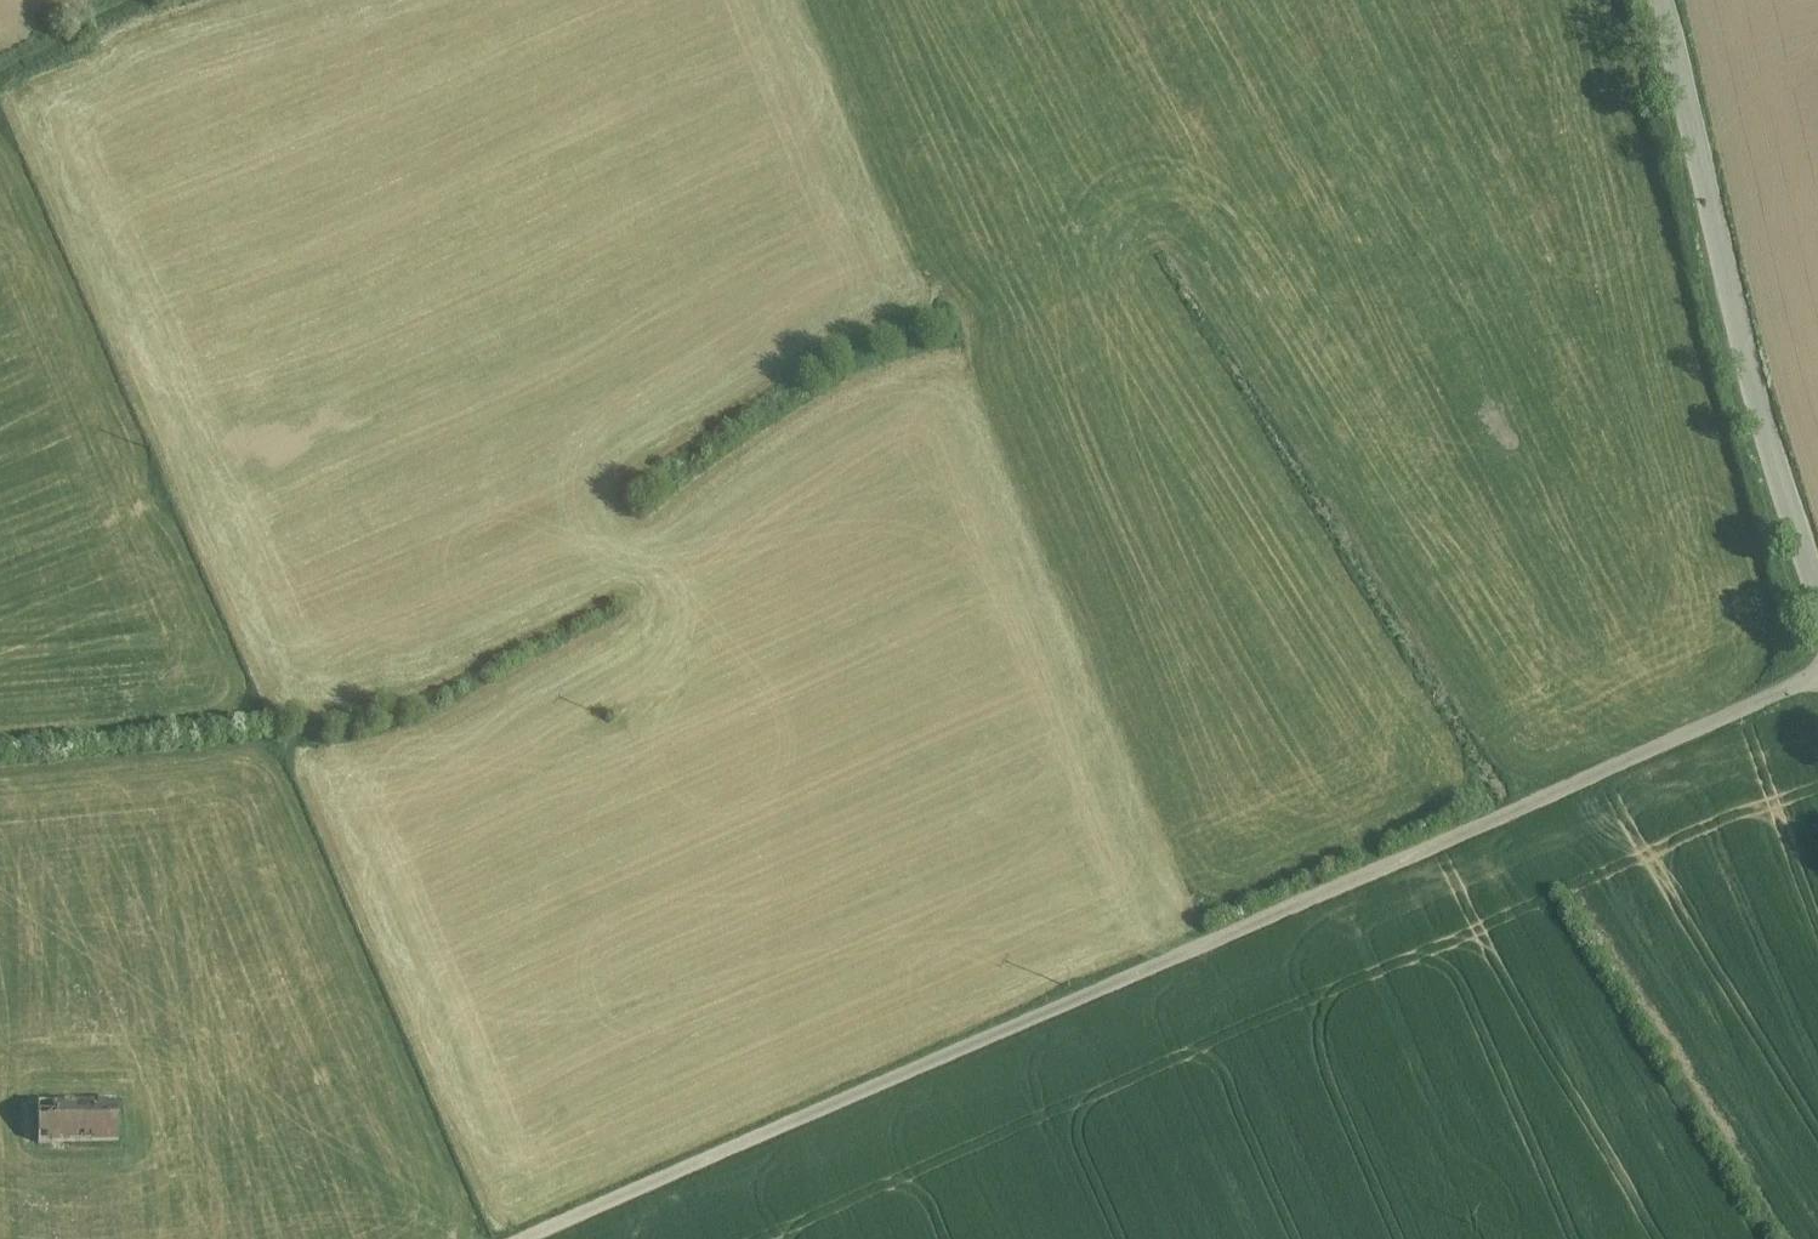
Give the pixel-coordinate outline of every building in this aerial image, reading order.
[(116,1104),(37,1104),(37,1143),(116,1143),(116,1104)]
